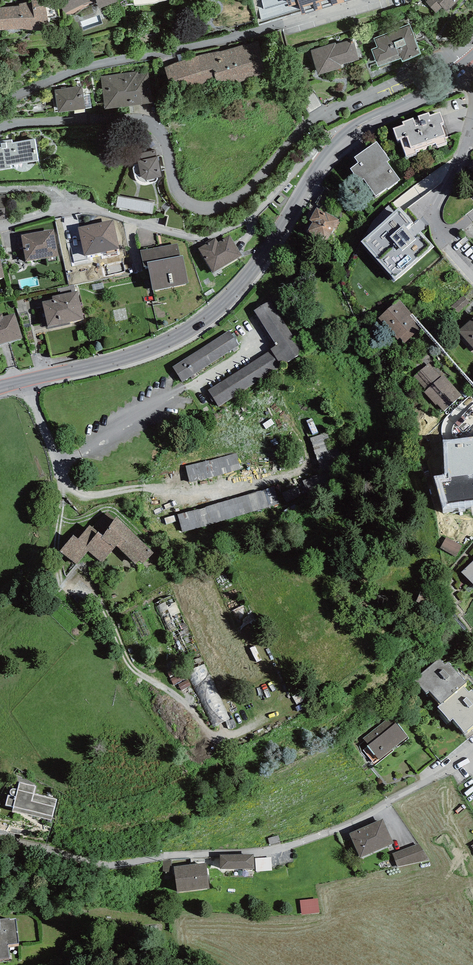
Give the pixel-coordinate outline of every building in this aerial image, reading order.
[(0,7),(0,31),(22,29),(36,31),(49,24),(45,0),(31,0),(29,2),(19,3),(19,6),(0,7)] [(65,14),(93,0),(58,0),(65,14)] [(99,9),(118,2),(117,0),(96,0),(99,9)] [(302,15),(353,0),(298,0),(299,5),(302,15)] [(442,7),(446,12),(459,0),(428,0),(427,1),(426,2),(436,13),(442,7)] [(374,38),(377,47),(371,49),(378,67),(401,59),(402,62),(421,54),(410,25),(374,38)] [(341,65),(359,60),(353,39),(335,44),(335,43),(310,50),(318,75),(342,68),(341,65)] [(180,62),(165,68),(176,107),(270,73),(258,40),(222,50),(200,54),(180,62)] [(138,72),(101,76),(105,109),(153,103),(150,72),(138,74),(138,72)] [(82,86),(55,90),(58,113),(85,109),(82,86)] [(84,95),(85,109),(92,108),(90,94),(84,95)] [(403,125),(393,128),(397,139),(400,138),(406,157),(416,153),(416,150),(436,143),(437,146),(447,142),(445,135),(446,135),(441,123),(444,122),(440,111),(430,115),(429,112),(418,116),(419,119),(415,120),(413,117),(402,121),(403,125)] [(39,161),(36,140),(12,143),(12,140),(0,141),(0,170),(11,168),(10,165),(39,161)] [(358,163),(350,169),(359,181),(363,178),(375,195),(400,180),(387,161),(390,160),(377,141),(354,157),(358,163)] [(140,160),(156,157),(155,150),(138,154),(140,160)] [(140,160),(138,161),(141,177),(146,180),(162,177),(161,173),(157,157),(156,157),(140,160)] [(114,207),(152,214),(154,202),(116,195),(114,207)] [(400,206),(361,241),(396,281),(434,246),(400,206)] [(339,219),(317,207),(310,220),(313,222),(307,231),(327,242),(339,219)] [(113,219),(78,227),(84,256),(119,248),(113,219)] [(54,229),(21,235),(25,261),(59,255),(54,229)] [(216,238),(198,248),(213,272),(242,255),(230,235),(218,242),(216,238)] [(183,255),(180,256),(178,243),(140,250),(143,267),(148,266),(152,290),(188,283),(183,255)] [(58,295),(75,291),(74,285),(57,288),(58,295)] [(42,302),(48,327),(84,319),(78,290),(75,291),(58,295),(52,296),(52,299),(42,302)] [(463,296),(451,306),(457,313),(469,303),(463,296)] [(399,299),(378,318),(398,339),(400,337),(405,343),(424,326),(399,299)] [(276,345),(208,390),(219,407),(303,353),(269,300),(254,310),(276,345)] [(0,314),(0,344),(23,338),(16,313),(3,316),(2,313),(0,314)] [(458,331),(472,348),(472,318),(458,331)] [(239,345),(229,330),(173,367),(183,382),(239,345)] [(444,411),(462,395),(444,375),(441,377),(429,363),(413,377),(426,390),(424,392),(444,411)] [(322,473),(302,480),(308,495),(348,480),(330,431),(310,439),(322,473)] [(443,440),(447,474),(433,476),(443,512),(472,509),(472,436),(443,440)] [(236,453),(185,467),(190,484),(240,470),(236,453)] [(275,486),(178,515),(183,533),(280,503),(275,486)] [(317,502),(306,506),(308,511),(319,506),(317,502)] [(301,508),(287,513),(289,518),(303,513),(301,508)] [(154,553),(116,516),(103,536),(90,526),(78,539),(73,534),(60,551),(77,564),(88,550),(102,562),(116,545),(135,564),(139,561),(142,563),(154,553)] [(446,523),(442,532),(457,539),(461,530),(446,523)] [(462,546),(446,536),(439,548),(455,557),(462,546)] [(462,572),(472,584),(472,561),(462,572)] [(172,594),(153,603),(212,728),(231,720),(172,594)] [(141,616),(135,619),(146,642),(152,639),(141,616)] [(441,704),(463,685),(466,683),(448,662),(445,665),(439,659),(414,679),(426,693),(429,690),(441,704)] [(180,666),(167,672),(170,678),(182,672),(180,666)] [(183,673),(170,678),(173,684),(185,679),(183,673)] [(188,679),(178,684),(181,690),(191,685),(188,679)] [(438,706),(450,721),(452,719),(464,733),(472,725),(472,691),(472,690),(469,692),(463,685),(441,704),(438,706)] [(391,716),(363,739),(380,759),(407,736),(391,716)] [(36,786),(19,782),(18,789),(16,789),(15,789),(13,788),(12,789),(10,791),(10,792),(10,793),(11,794),(12,796),(8,795),(5,805),(13,807),(12,812),(52,821),(57,799),(34,794),(36,786)] [(383,819),(349,833),(359,857),(393,843),(383,819)] [(278,835),(268,838),(270,845),(280,842),(278,835)] [(419,844),(393,854),(397,867),(429,860),(419,844)] [(254,854),(220,854),(220,869),(254,869),(254,854)] [(271,857),(255,858),(256,872),(272,871),(271,857)] [(171,860),(162,860),(163,872),(171,871),(171,860)] [(206,863),(174,866),(177,892),(209,888),(206,863)] [(318,898),(300,900),(301,914),(320,912),(318,898)] [(10,958),(8,944),(19,943),(16,919),(10,919),(10,918),(0,919),(0,918),(0,959),(10,958)]
